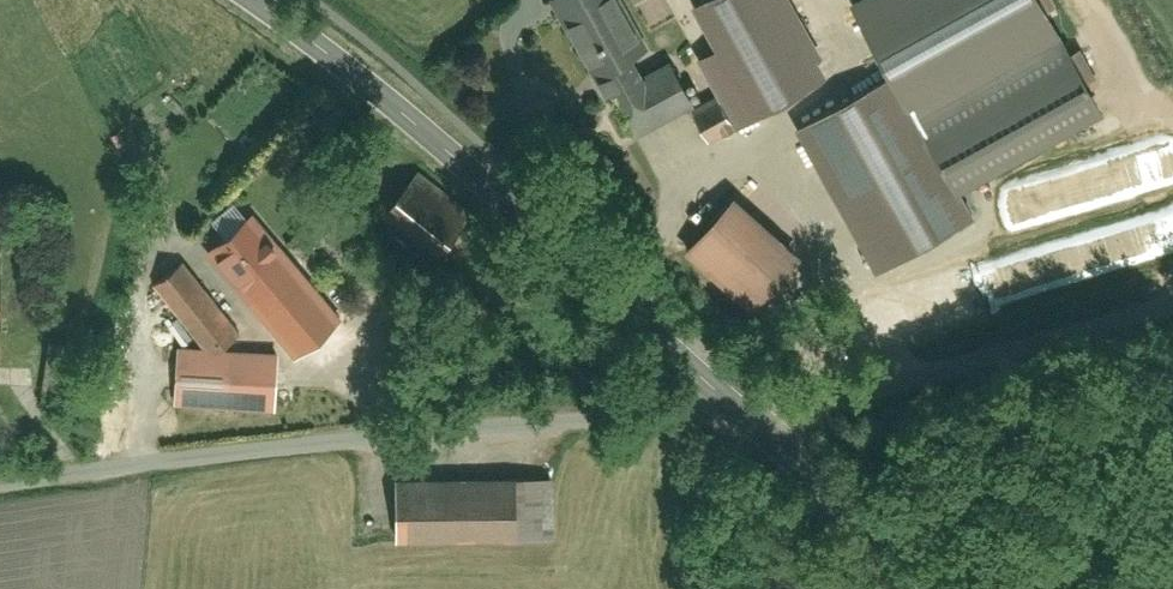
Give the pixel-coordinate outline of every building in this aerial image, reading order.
[(549,3),(583,70),(630,47),(606,0),(555,0),(549,3)] [(765,77),(812,50),(782,0),(718,0),(765,77)] [(899,23),(905,36),(918,48),(932,53),(944,53),(958,50),(970,41),(978,29),(982,18),(981,3),(980,0),(899,0),(897,12),(899,23)] [(1054,36),(914,111),(896,78),(807,126),(880,261),(973,211),(961,188),(1097,115),(1054,36)] [(414,193),(386,225),(425,260),(453,227),(414,193)] [(255,222),(212,256),(296,361),(339,327),(255,222)] [(193,259),(155,289),(211,360),(250,330),(193,259)] [(178,364),(179,412),(275,410),(274,362),(178,364)] [(391,485),(394,546),(554,538),(551,477),(391,485)]
